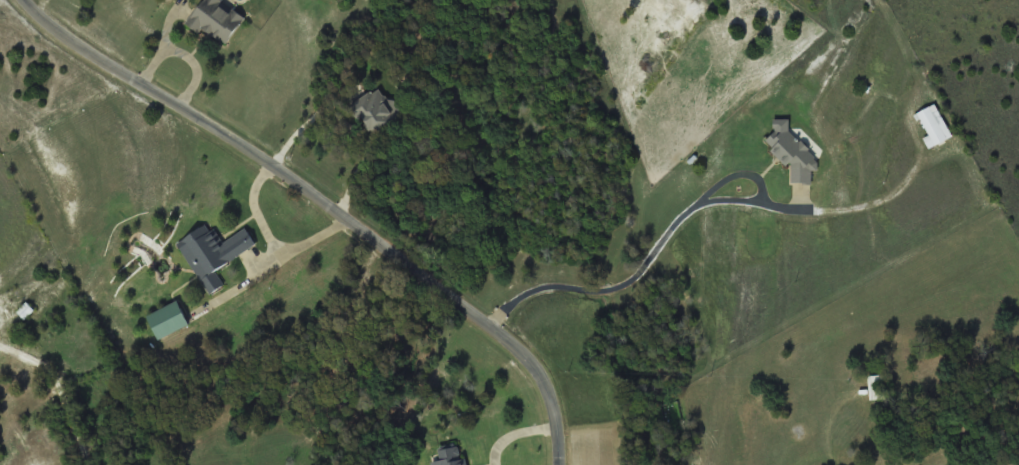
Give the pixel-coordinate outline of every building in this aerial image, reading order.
[(251,18),(228,0),(204,0),(187,22),(202,33),(207,27),(231,45),(251,18)] [(392,101),(384,86),(358,101),(378,135),(409,117),(398,98),(392,101)] [(916,109),(926,145),(947,139),(937,103),(916,109)] [(789,183),(810,181),(808,168),(810,167),(806,134),(787,136),(785,118),(767,120),(772,165),(787,164),(789,183)] [(177,242),(212,297),(228,287),(218,271),(260,244),(249,227),(222,244),(208,222),(177,242)] [(148,315),(159,340),(194,325),(183,299),(148,315)] [(36,310),(28,302),(18,312),(26,320),(36,310)] [(869,399),(885,399),(885,374),(869,374),(869,399)] [(460,443),(436,447),(438,458),(430,460),(431,464),(464,464),(460,443)]
